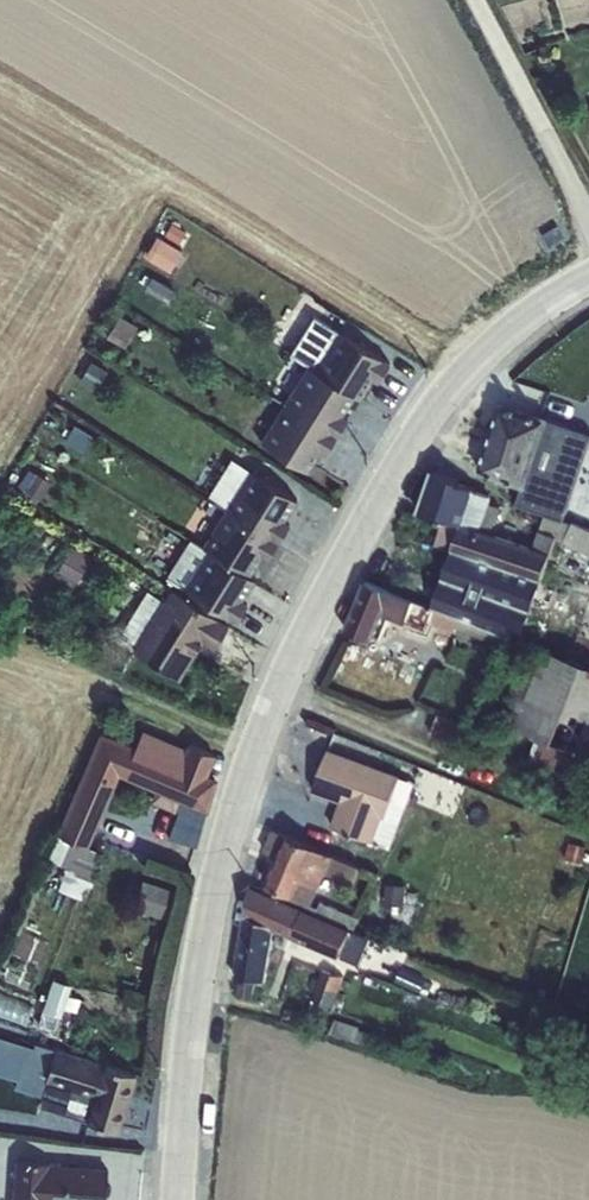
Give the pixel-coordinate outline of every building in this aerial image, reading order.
[(161,240),(149,261),(168,272),(180,251),(161,240)] [(152,281),(145,293),(167,305),(174,293),(152,281)] [(119,315),(106,338),(126,348),(138,326),(119,315)] [(314,315),(290,354),(308,366),(313,370),(353,394),(359,398),(371,377),(377,381),(388,363),(337,331),(314,315)] [(91,364),(84,375),(100,385),(107,375),(91,364)] [(284,404),(335,436),(346,419),(340,415),(353,394),(313,370),(308,366),(284,404)] [(477,473),(523,488),(517,506),(544,516),(561,522),(588,444),(588,433),(548,419),(501,402),(477,473)] [(335,436),(284,404),(261,442),(306,470),(318,450),(325,453),(335,436)] [(231,459),(207,498),(225,509),(277,542),(289,524),(284,520),(297,500),(249,470),(231,459)] [(30,468),(19,487),(43,501),(55,482),(30,468)] [(433,471),(418,514),(442,521),(434,546),(451,552),(452,549),(541,579),(549,554),(532,548),(480,530),(491,498),(474,493),(475,488),(459,483),(460,479),(433,471)] [(207,551),(248,576),(260,557),(266,560),(277,542),(225,509),(201,547),(207,551)] [(549,554),(555,540),(588,555),(588,532),(561,522),(544,516),(532,548),(549,554)] [(71,546),(57,572),(76,583),(91,557),(71,546)] [(433,608),(505,637),(518,643),(541,579),(452,549),(451,552),(433,608)] [(248,576),(207,551),(183,589),(234,622),(247,603),(242,600),(254,580),(248,576)] [(405,624),(414,601),(365,582),(345,631),(372,641),(383,616),(405,624)] [(147,591),(121,633),(136,643),(132,650),(179,679),(202,642),(214,648),(227,626),(170,589),(163,601),(147,591)] [(414,601),(405,624),(425,632),(428,622),(454,633),(456,629),(501,647),(505,637),(433,608),(414,601)] [(502,724),(537,738),(524,770),(569,788),(582,755),(588,758),(588,667),(534,645),(502,724)] [(438,715),(430,734),(458,745),(466,726),(438,715)] [(58,834),(48,859),(59,863),(67,867),(59,888),(87,900),(105,855),(89,848),(117,777),(154,791),(149,802),(174,812),(177,813),(168,837),(191,847),(218,780),(206,775),(214,755),(187,744),(185,748),(142,731),(135,746),(98,732),(57,834),(58,834)] [(328,749),(312,792),(339,803),(330,827),(373,842),(392,849),(417,782),(399,776),(328,749)] [(272,830),(264,851),(280,859),(268,886),(270,887),(266,894),(350,930),(354,932),(359,919),(320,902),(317,908),(311,905),(319,886),(325,873),(352,884),(359,867),(332,856),(289,837),(272,830)] [(585,850),(569,845),(563,865),(579,870),(585,850)] [(144,880),(134,908),(167,919),(177,891),(144,880)] [(385,885),(384,905),(404,905),(404,886),(385,885)] [(251,888),(244,917),(273,931),(340,958),(357,965),(367,937),(354,932),(350,930),(266,894),(251,888)] [(273,931),(244,917),(233,977),(265,982),(273,931)] [(320,970),(310,1000),(332,1008),(342,978),(320,970)] [(50,979),(40,1012),(63,1019),(66,1010),(76,1013),(80,999),(70,996),(73,986),(50,979)] [(40,1015),(35,1029),(52,1035),(57,1021),(40,1015)] [(333,1020),(328,1033),(368,1046),(372,1035),(357,1030),(358,1028),(333,1020)] [(20,1081),(17,1090),(40,1097),(38,1107),(86,1122),(118,1132),(135,1074),(54,1050),(39,1045),(37,1050),(0,1040),(0,1075),(20,1081)] [(11,1199),(105,1199),(107,1168),(14,1160),(11,1199)]
